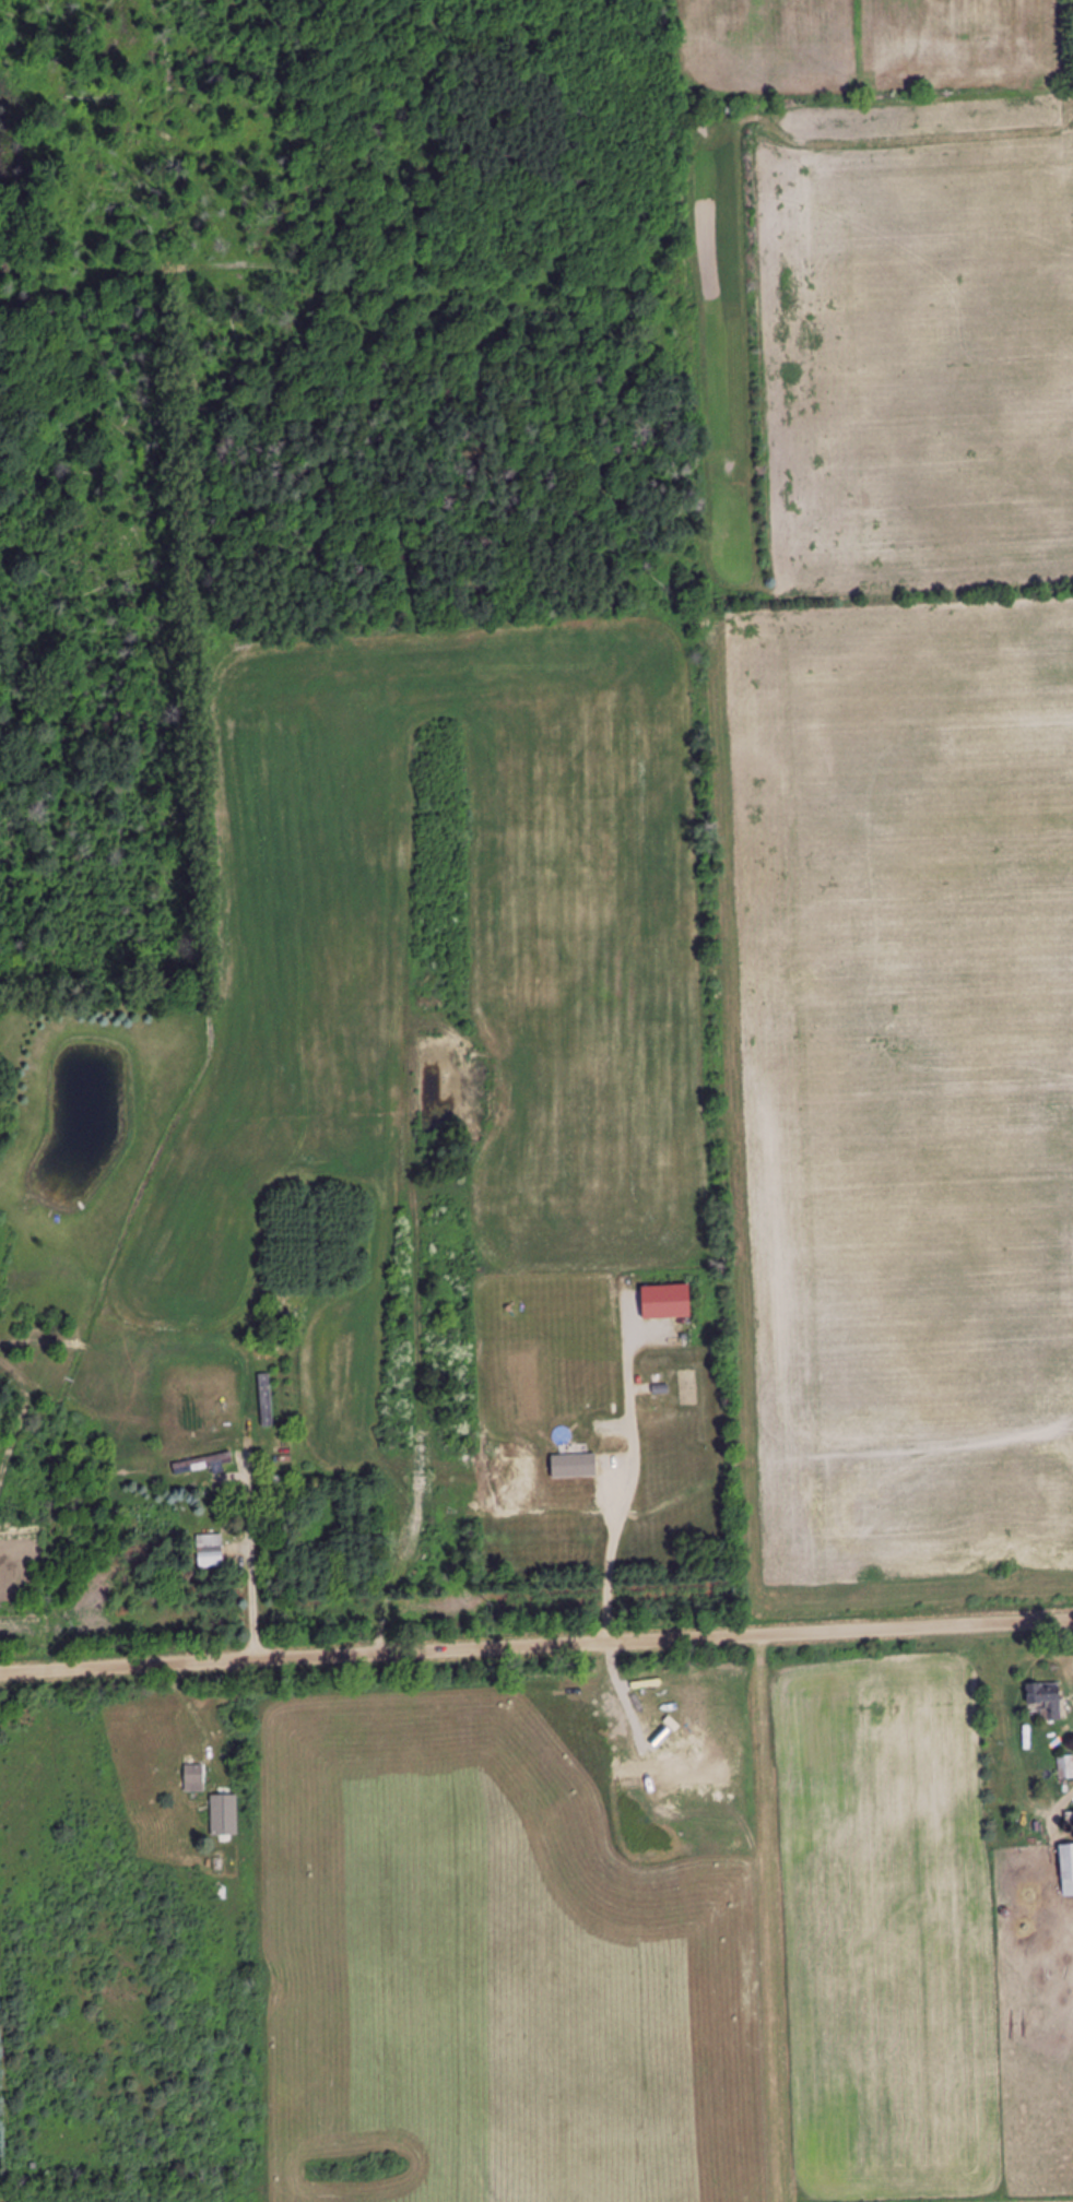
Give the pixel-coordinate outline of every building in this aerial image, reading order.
[(1060,865),(1059,857),(1048,858),(1049,865),(1060,865)] [(642,1285),(643,1318),(691,1317),(690,1285),(642,1285)] [(233,1464),(231,1451),(173,1464),(175,1476),(212,1468),(214,1474),(224,1472),(222,1466),(233,1464)] [(619,1456),(567,1457),(567,1469),(620,1468),(619,1456)] [(222,1535),(197,1535),(197,1568),(222,1568),(222,1535)] [(1061,1683),(1028,1683),(1028,1719),(1062,1718),(1061,1683)] [(1072,1778),(1072,1757),(1060,1757),(1060,1778),(1072,1778)] [(185,1792),(204,1792),(204,1766),(185,1766),(185,1792)] [(1060,1844),(1060,1880),(1072,1880),(1072,1844),(1060,1844)]
